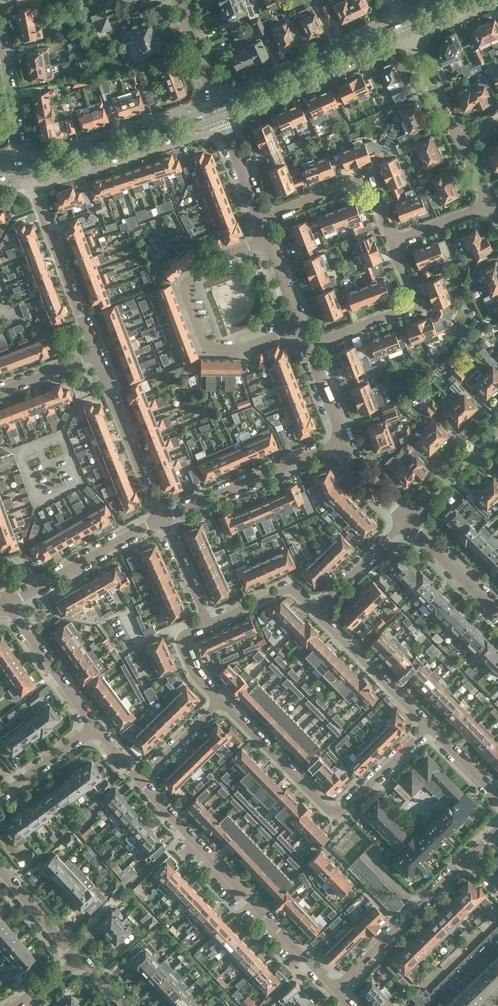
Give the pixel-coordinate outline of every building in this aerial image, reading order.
[(255,26),(263,23),(259,16),(256,17),(251,4),(249,0),(239,0),(221,6),(223,12),(226,13),(229,21),(236,18),(236,17),(247,13),(253,27),(255,26)] [(286,4),(284,0),(264,0),(269,11),(275,8),(275,9),(286,4)] [(346,0),(344,0),(339,2),(338,0),(335,0),(333,1),(342,22),(354,17),(346,0)] [(354,17),(366,11),(370,12),(372,7),(368,5),(367,2),(369,1),(369,0),(346,0),(354,17)] [(295,43),(286,22),(283,16),(290,13),(286,4),(275,9),(281,22),(279,23),(280,26),(274,28),(274,27),(272,28),(282,50),(291,46),(290,45),(295,43)] [(327,4),(321,7),(326,18),(332,15),(327,4)] [(20,25),(34,23),(33,16),(39,15),(37,6),(18,9),(20,25)] [(312,6),(298,12),(309,37),(323,31),(312,6)] [(98,26),(110,22),(108,16),(96,20),(98,26)] [(129,47),(137,44),(137,43),(154,37),(148,19),(130,26),(133,34),(122,38),(126,47),(128,46),(129,47)] [(483,24),(490,40),(497,36),(497,26),(495,19),(483,24)] [(110,22),(98,26),(101,33),(112,28),(110,22)] [(34,23),(20,25),(23,41),(43,38),(41,28),(35,29),(34,23)] [(266,31),(264,26),(263,23),(255,26),(260,35),(266,31)] [(490,40),(483,24),(471,29),(478,45),(490,40)] [(245,37),(243,31),(242,31),(233,34),(236,41),(245,37)] [(468,41),(461,44),(455,31),(446,36),(442,46),(461,53),(462,49),(470,45),(468,41)] [(137,44),(129,47),(134,59),(137,58),(140,67),(151,63),(148,54),(162,49),(157,35),(154,37),(137,43),(137,44)] [(265,60),(266,58),(268,57),(260,38),(254,40),(255,42),(249,45),(256,62),(258,61),(261,62),(265,60)] [(256,62),(249,45),(241,49),(242,51),(231,56),(236,69),(255,61),(255,63),(256,62)] [(459,57),(461,53),(442,46),(438,56),(442,65),(459,57)] [(25,53),(28,67),(45,64),(49,63),(48,53),(49,53),(48,47),(37,49),(37,51),(25,53)] [(476,58),(479,65),(480,64),(479,64),(485,62),(478,48),(472,51),(476,58)] [(87,58),(78,60),(80,70),(89,69),(87,58)] [(470,60),(473,67),(479,65),(476,58),(470,60)] [(403,86),(400,79),(392,62),(384,66),(384,67),(380,69),(390,91),(389,91),(395,103),(406,98),(401,87),(403,86)] [(461,66),(463,72),(471,68),(469,63),(461,66)] [(45,64),(28,67),(30,81),(42,79),(43,81),(54,79),(52,71),(46,72),(45,64)] [(478,72),(482,70),(480,64),(479,65),(473,67),(472,68),(471,68),(463,72),(466,78),(478,72)] [(165,85),(179,80),(176,72),(177,71),(175,65),(155,72),(157,77),(161,75),(162,79),(163,79),(165,85)] [(132,84),(140,81),(135,70),(128,72),(132,84)] [(382,84),(377,74),(371,77),(375,87),(382,84)] [(361,75),(349,81),(356,97),(369,91),(366,86),(371,84),(368,78),(363,80),(361,75)] [(86,78),(72,81),(73,87),(87,84),(86,78)] [(488,84),(486,79),(486,78),(479,80),(482,86),(471,91),(479,108),(491,103),(487,95),(488,94),(484,85),(488,84)] [(486,79),(488,84),(491,89),(495,88),(490,78),(486,79)] [(105,93),(111,91),(107,80),(101,82),(105,93)] [(179,80),(165,85),(167,91),(167,92),(168,96),(164,97),(166,102),(186,95),(184,88),(182,89),(179,80)] [(339,91),(336,93),(341,103),(344,102),(344,103),(356,97),(349,81),(337,86),(339,91)] [(100,95),(105,93),(101,82),(96,84),(100,95)] [(149,93),(151,91),(148,82),(141,85),(145,94),(149,93)] [(479,108),(471,91),(470,87),(457,93),(465,109),(472,106),(473,109),(478,106),(478,108),(479,108)] [(82,89),(75,91),(77,97),(84,95),(82,89)] [(156,89),(151,91),(145,94),(148,105),(154,103),(152,96),(158,94),(156,89)] [(330,89),(318,95),(326,111),(338,106),(337,105),(341,103),(336,93),(333,94),(330,89)] [(37,109),(50,106),(49,96),(55,95),(54,90),(32,94),(33,101),(35,100),(37,109)] [(125,94),(131,114),(145,110),(138,90),(125,94)] [(118,118),(131,114),(125,94),(111,98),(118,118)] [(306,101),(309,106),(305,108),(310,118),(326,111),(318,95),(306,101)] [(416,106),(414,101),(405,105),(403,102),(396,105),(398,109),(404,120),(421,112),(419,106),(416,106)] [(98,108),(90,111),(95,126),(108,121),(102,102),(96,104),(98,108)] [(305,108),(302,109),(299,104),(287,109),(295,126),(310,118),(305,108)] [(387,115),(396,111),(393,105),(384,108),(387,115)] [(50,106),(37,109),(35,109),(38,125),(40,125),(59,122),(58,121),(53,122),(50,106)] [(95,126),(90,111),(83,113),(81,109),(75,110),(82,130),(95,126)] [(287,129),(295,126),(287,109),(275,115),(278,120),(274,122),(276,128),(280,126),(282,131),(285,136),(289,133),(289,132),(287,129)] [(410,131),(398,137),(401,143),(410,138),(414,136),(413,135),(420,131),(419,127),(427,123),(421,112),(404,120),(410,131)] [(75,129),(72,119),(66,121),(69,131),(75,129)] [(264,125),(262,119),(255,122),(257,128),(253,129),(257,142),(275,135),(273,130),(276,128),(274,122),(270,124),(270,123),(264,125)] [(59,122),(40,125),(42,134),(40,134),(41,141),(63,137),(62,132),(61,132),(59,122)] [(279,148),(275,135),(257,142),(262,154),(268,152),(272,160),(283,155),(282,155),(280,150),(275,152),(274,149),(279,148)] [(437,146),(431,135),(414,143),(414,144),(413,145),(410,138),(400,143),(403,150),(403,151),(405,153),(412,150),(416,148),(419,155),(437,146)] [(377,157),(383,145),(372,140),(352,148),(358,164),(371,160),(370,158),(375,156),(377,157)] [(383,145),(377,157),(379,158),(381,163),(379,164),(384,176),(401,170),(396,157),(387,161),(384,154),(388,147),(383,145)] [(437,146),(419,155),(425,167),(443,158),(437,146)] [(495,148),(494,146),(486,149),(492,162),(489,163),(493,171),(496,170),(496,171),(497,170),(497,146),(495,148)] [(358,164),(352,148),(339,152),(334,154),(336,160),(338,166),(343,163),(346,169),(358,164)] [(204,158),(202,154),(190,159),(193,166),(197,164),(199,170),(213,165),(215,164),(212,155),(204,158)] [(174,163),(171,155),(162,158),(163,160),(167,174),(176,171),(179,181),(184,180),(180,170),(181,169),(177,161),(174,163)] [(290,176),(295,174),(297,173),(295,169),(288,171),(285,163),(286,163),(283,155),(272,160),(275,167),(268,170),(273,182),(290,176)] [(328,157),(315,161),(322,178),(334,174),(332,168),(338,166),(336,160),(330,162),(328,157)] [(322,178),(315,161),(314,159),(302,164),(306,175),(299,178),(301,184),(308,181),(309,183),(322,178)] [(160,185),(165,183),(162,176),(167,174),(163,160),(153,164),(157,177),(160,185)] [(160,185),(157,177),(153,164),(143,167),(147,181),(153,179),(155,186),(160,185)] [(203,180),(217,175),(213,165),(199,170),(201,175),(195,177),(197,182),(203,180)] [(140,192),(145,191),(145,190),(142,182),(147,181),(143,167),(133,171),(137,184),(140,192)] [(424,168),(423,168),(415,172),(414,172),(418,179),(428,174),(424,168)] [(440,190),(454,182),(456,181),(450,169),(442,174),(441,173),(432,177),(439,190),(440,190)] [(401,170),(384,176),(389,189),(391,188),(396,203),(395,204),(401,221),(414,216),(407,199),(403,201),(397,186),(406,182),(401,170)] [(140,192),(137,184),(133,171),(123,174),(127,187),(132,186),(135,193),(137,198),(142,197),(140,192)] [(121,202),(125,201),(124,197),(125,196),(122,189),(127,187),(123,174),(113,177),(117,191),(121,202)] [(428,174),(418,180),(421,185),(431,179),(428,174)] [(220,184),(217,175),(203,180),(197,182),(189,184),(187,187),(190,190),(205,184),(207,190),(220,184)] [(292,181),(290,176),(273,182),(278,195),(295,188),(298,196),(305,194),(301,184),(299,178),(292,181)] [(121,202),(117,191),(113,177),(103,181),(107,194),(112,193),(115,200),(115,199),(116,204),(121,202)] [(101,201),(99,197),(107,194),(103,181),(102,179),(93,182),(95,189),(91,191),(94,199),(95,199),(96,203),(101,201)] [(440,190),(439,190),(435,192),(427,196),(429,201),(437,197),(441,204),(457,195),(453,188),(456,186),(454,182),(440,190)] [(198,204),(204,202),(211,199),(224,194),(220,184),(207,190),(209,195),(196,199),(198,204)] [(78,203),(84,201),(81,192),(75,194),(72,187),(64,190),(70,206),(74,204),(75,206),(79,205),(78,203)] [(70,206),(64,190),(56,193),(59,200),(53,203),(57,211),(62,209),(63,211),(67,210),(66,208),(70,206)] [(228,204),(224,194),(211,199),(204,202),(206,206),(212,204),(214,209),(228,204)] [(419,194),(408,199),(407,199),(414,216),(426,211),(424,206),(430,203),(427,199),(422,200),(419,194)] [(171,200),(163,203),(160,204),(163,212),(174,208),(171,200)] [(97,213),(104,211),(108,210),(105,202),(94,206),(97,213)] [(354,202),(342,207),(348,224),(349,224),(353,237),(359,234),(355,222),(361,219),(354,202)] [(208,223),(212,222),(218,219),(232,214),(228,204),(214,209),(216,214),(206,218),(208,223)] [(348,224),(342,207),(330,212),(336,229),(348,224)] [(312,221),(314,227),(320,224),(323,233),(336,229),(330,212),(317,216),(318,219),(312,221)] [(97,217),(90,213),(88,218),(95,221),(97,217)] [(188,230),(192,228),(193,228),(194,227),(187,214),(181,217),(188,230)] [(222,229),(235,224),(232,214),(218,219),(212,222),(214,226),(220,224),(222,229)] [(66,238),(69,237),(83,231),(81,227),(83,227),(82,223),(80,224),(77,218),(68,221),(71,227),(63,230),(66,238)] [(108,231),(118,228),(115,221),(105,225),(107,231),(108,231)] [(295,240),(311,233),(309,229),(314,227),(312,221),(307,223),(306,221),(290,227),(295,240)] [(20,240),(34,235),(37,234),(33,225),(26,228),(24,222),(15,226),(17,232),(15,233),(16,236),(19,236),(20,240)] [(127,222),(124,223),(120,224),(122,230),(129,227),(127,222)] [(219,237),(213,239),(216,248),(222,246),(222,245),(227,243),(228,244),(238,240),(236,236),(241,234),(237,223),(235,224),(222,229),(225,236),(220,238),(219,237)] [(136,235),(145,232),(141,224),(133,227),(136,235)] [(133,236),(135,236),(132,227),(127,229),(130,237),(133,236)] [(471,247),(485,239),(483,235),(479,237),(476,229),(460,238),(464,245),(461,246),(460,243),(456,245),(462,258),(466,256),(464,251),(471,247)] [(83,231),(69,237),(72,247),(92,239),(91,235),(85,237),(83,231)] [(311,233),(295,240),(299,252),(306,250),(307,254),(313,252),(312,248),(316,246),(311,233)] [(361,239),(360,237),(359,234),(353,237),(355,241),(354,242),(359,254),(376,248),(371,235),(361,239)] [(19,250),(37,243),(34,235),(20,240),(22,244),(6,250),(8,254),(19,250)] [(188,247),(176,235),(172,238),(184,251),(194,261),(201,255),(191,244),(188,247)] [(187,268),(194,261),(184,251),(172,238),(169,241),(180,254),(177,257),(187,268)] [(487,238),(485,239),(471,247),(477,259),(485,255),(485,253),(493,249),(487,238)] [(94,244),(92,239),(72,247),(76,256),(90,251),(88,247),(94,244)] [(437,242),(425,246),(431,263),(434,271),(435,271),(441,269),(438,261),(445,258),(444,257),(450,255),(444,240),(438,242),(437,242)] [(41,252),(37,243),(19,250),(8,254),(9,259),(25,253),(26,257),(41,252)] [(421,267),(424,275),(429,273),(426,265),(431,263),(425,246),(413,251),(419,268),(421,267)] [(376,248),(359,254),(364,267),(365,266),(367,271),(372,269),(370,264),(381,260),(376,248)] [(318,250),(307,254),(309,259),(303,261),(308,274),(325,267),(321,255),(320,255),(318,250)] [(79,266),(105,257),(103,252),(97,255),(96,255),(92,257),(90,251),(76,256),(79,266)] [(18,271),(20,270),(22,270),(26,269),(44,262),(41,252),(26,257),(28,262),(24,264),(17,267),(18,271)] [(111,259),(111,258),(109,255),(105,257),(79,266),(83,276),(97,270),(95,265),(99,263),(99,264),(111,259)] [(169,258),(166,261),(170,264),(170,263),(180,274),(187,268),(177,257),(172,261),(169,258)] [(342,261),(349,278),(356,275),(352,264),(350,265),(347,259),(342,261)] [(170,264),(166,261),(159,267),(172,281),(180,274),(170,263),(170,264)] [(474,269),(478,277),(482,275),(486,282),(497,275),(497,263),(497,261),(492,264),(490,261),(474,269)] [(34,276),(48,270),(44,262),(26,269),(22,270),(24,274),(32,271),(34,276)] [(325,267),(308,274),(312,286),(318,284),(320,288),(326,286),(324,282),(330,279),(325,267)] [(107,277),(116,274),(114,269),(105,273),(99,275),(97,270),(83,276),(86,285),(107,277)] [(367,271),(371,283),(378,301),(390,296),(383,278),(377,281),(372,269),(367,271)] [(434,271),(429,273),(424,275),(427,282),(425,283),(429,296),(446,290),(441,277),(432,281),(430,276),(442,272),(441,269),(435,271),(434,271)] [(29,288),(32,286),(51,279),(48,270),(34,276),(35,280),(27,283),(29,288)] [(118,279),(116,274),(107,277),(86,285),(90,295),(104,289),(102,284),(108,282),(109,282),(118,279)] [(483,298),(486,304),(496,298),(494,296),(497,294),(497,275),(486,282),(491,292),(492,293),(483,298)] [(40,293),(54,288),(51,279),(32,286),(29,288),(31,292),(38,289),(40,293)] [(371,283),(359,288),(366,305),(378,301),(371,283)] [(152,303),(160,299),(175,294),(171,284),(157,290),(158,294),(150,298),(152,303)] [(331,284),(326,286),(320,288),(322,293),(316,296),(321,308),(338,301),(334,289),(333,289),(331,284)] [(36,306),(39,304),(58,297),(54,288),(40,293),(42,298),(34,301),(36,306)] [(347,292),(350,302),(344,304),(346,310),(352,308),(353,310),(366,305),(359,288),(347,292)] [(104,289),(90,295),(88,295),(92,304),(99,301),(101,307),(110,303),(108,298),(110,297),(108,293),(106,294),(104,289)] [(437,315),(449,319),(453,309),(451,302),(446,290),(429,296),(434,309),(437,308),(438,313),(437,315)] [(164,308),(178,303),(175,294),(160,299),(152,303),(153,307),(162,304),(164,308)] [(47,311),(61,306),(58,297),(39,304),(36,306),(37,310),(46,307),(47,311)] [(486,304),(489,310),(490,314),(497,310),(497,300),(496,298),(486,304)] [(142,311),(149,309),(145,299),(139,302),(142,311)] [(340,306),(338,301),(321,308),(325,320),(343,313),(342,312),(346,310),(344,304),(340,306)] [(121,303),(102,311),(106,320),(122,314),(121,311),(123,310),(121,303)] [(159,320),(167,317),(181,312),(178,303),(164,308),(165,312),(157,316),(159,320)] [(64,305),(61,306),(47,311),(49,316),(47,317),(48,321),(51,320),(53,325),(62,322),(59,316),(67,313),(64,305)] [(27,309),(22,311),(24,316),(31,319),(27,309)] [(170,326),(185,321),(181,312),(167,317),(159,320),(160,325),(169,322),(170,326)] [(121,317),(123,316),(122,314),(106,320),(110,329),(123,324),(121,317)] [(425,338),(426,343),(438,338),(436,332),(449,327),(452,321),(449,319),(437,315),(436,317),(431,319),(430,317),(417,322),(425,338)] [(480,322),(474,318),(469,326),(475,329),(480,322)] [(165,338),(174,335),(188,330),(185,321),(170,326),(172,330),(164,334),(165,338)] [(413,343),(425,338),(417,322),(405,327),(407,332),(402,334),(404,339),(408,349),(414,346),(413,343)] [(22,323),(8,329),(11,336),(16,334),(15,333),(24,330),(22,323)] [(153,327),(152,323),(148,325),(149,328),(151,334),(156,332),(156,331),(159,330),(155,326),(153,327)] [(489,326),(492,332),(497,329),(495,323),(489,326)] [(123,324),(110,329),(113,338),(129,332),(129,331),(128,329),(126,330),(123,324)] [(470,330),(457,324),(453,332),(461,335),(460,337),(466,339),(470,330)] [(116,347),(130,341),(128,337),(138,333),(136,328),(129,331),(129,332),(113,338),(116,347)] [(177,344),(191,338),(188,330),(174,335),(165,338),(167,343),(175,340),(177,344)] [(382,335),(389,353),(390,357),(402,352),(398,342),(404,339),(402,334),(396,336),(394,330),(382,335)] [(151,334),(145,335),(147,341),(158,337),(156,332),(151,334)] [(376,358),(389,353),(382,335),(370,340),(370,342),(363,345),(365,351),(367,355),(369,360),(370,362),(377,360),(376,358)] [(40,341),(35,342),(40,356),(41,358),(50,355),(47,348),(53,346),(49,337),(44,339),(43,337),(39,339),(40,341)] [(11,352),(8,346),(6,338),(1,340),(3,348),(11,367),(21,364),(15,350),(11,352)] [(40,356),(35,342),(30,344),(28,338),(23,340),(30,360),(40,356)] [(172,356),(180,353),(195,347),(191,338),(177,344),(179,348),(170,352),(166,353),(160,355),(162,360),(168,358),(172,356)] [(120,356),(136,349),(139,348),(136,339),(130,341),(116,347),(120,356)] [(11,367),(3,348),(1,340),(0,340),(0,352),(1,355),(0,356),(0,369),(1,371),(11,367)] [(21,348),(15,350),(21,364),(30,360),(23,340),(19,342),(21,348)] [(123,364),(137,359),(135,355),(151,349),(149,344),(139,348),(136,349),(120,356),(123,364)] [(267,350),(267,351),(263,353),(262,352),(257,354),(260,362),(266,360),(266,359),(269,357),(272,365),(286,359),(288,359),(284,348),(279,350),(278,345),(267,350)] [(342,365),(367,355),(365,351),(363,345),(355,348),(354,346),(337,352),(342,365)] [(184,362),(198,357),(195,347),(180,353),(172,356),(174,361),(182,357),(184,362)] [(493,357),(491,355),(483,347),(479,352),(493,366),(497,362),(497,359),(495,356),(493,357)] [(374,373),(372,368),(363,371),(360,363),(369,360),(367,355),(342,365),(346,377),(353,375),(355,381),(366,376),(374,373)] [(143,368),(154,363),(156,362),(154,357),(139,363),(137,359),(123,364),(127,373),(142,367),(143,368)] [(211,374),(212,359),(201,359),(201,374),(206,374),(206,390),(211,390),(211,374)] [(221,374),(221,359),(212,359),(211,374),(211,390),(216,390),(216,374),(221,374)] [(230,378),(230,374),(230,359),(221,359),(221,374),(226,374),(226,390),(231,390),(231,378),(230,378)] [(240,374),(241,359),(230,359),(230,374),(230,378),(231,378),(231,390),(236,390),(236,374),(240,374)] [(271,376),(290,369),(286,359),(272,365),(274,370),(269,372),(271,376)] [(159,361),(156,362),(154,363),(158,372),(163,371),(159,361)] [(195,365),(188,367),(191,374),(198,371),(195,365)] [(493,366),(483,375),(497,389),(497,371),(493,366)] [(142,367),(127,373),(130,383),(144,377),(141,370),(143,369),(143,368),(142,367)] [(294,379),(290,369),(271,376),(272,381),(278,379),(280,384),(294,379)] [(260,374),(259,370),(246,375),(247,381),(260,377),(259,374),(260,374)] [(461,370),(456,375),(457,376),(458,378),(463,384),(469,379),(461,370)] [(468,418),(475,411),(473,410),(476,406),(469,399),(472,396),(456,379),(458,378),(457,376),(456,375),(453,373),(448,377),(453,382),(449,386),(460,398),(455,403),(468,418)] [(497,389),(483,375),(474,384),(486,397),(489,394),(491,395),(497,389)] [(380,393),(386,391),(388,390),(385,383),(382,384),(381,383),(380,383),(379,383),(378,383),(377,384),(376,385),(375,386),(371,388),(366,376),(355,381),(358,387),(351,389),(356,402),(380,393)] [(192,386),(189,378),(185,380),(172,385),(174,389),(187,384),(189,387),(192,386)] [(278,396),(284,394),(298,389),(294,379),(280,384),(282,390),(276,392),(278,396)] [(142,388),(140,382),(131,386),(134,391),(126,394),(130,403),(132,402),(145,396),(143,391),(145,391),(144,387),(142,388)] [(63,391),(61,384),(52,387),(53,390),(58,404),(59,408),(64,406),(64,404),(67,402),(67,401),(73,398),(69,389),(63,391)] [(288,404),(301,399),(298,389),(284,394),(278,396),(280,401),(286,399),(288,404)] [(53,421),(54,420),(58,419),(55,413),(53,406),(58,404),(53,390),(43,393),(53,421)] [(57,430),(54,420),(53,421),(43,393),(34,397),(39,411),(45,409),(53,432),(57,430)] [(360,414),(377,408),(377,406),(384,404),(380,393),(356,402),(360,414)] [(255,405),(259,409),(264,407),(260,394),(252,397),(255,405)] [(428,404),(433,399),(428,395),(423,399),(428,404)] [(156,403),(163,400),(161,396),(147,401),(145,396),(132,402),(136,411),(156,403)] [(34,428),(38,427),(36,420),(33,414),(39,411),(34,397),(23,401),(31,422),(34,428)] [(249,399),(237,404),(239,408),(251,404),(249,399)] [(291,414),(305,409),(301,399),(288,404),(290,409),(284,412),(286,416),(291,414)] [(433,399),(428,404),(427,404),(435,412),(440,407),(433,399)] [(140,421),(153,416),(151,410),(165,405),(163,400),(156,403),(136,411),(140,421)] [(31,422),(23,401),(14,405),(19,419),(25,417),(29,430),(34,428),(31,422)] [(88,419),(103,414),(105,413),(101,404),(94,407),(92,401),(83,405),(85,410),(83,411),(84,415),(86,414),(88,419)] [(381,407),(384,414),(396,409),(393,402),(381,407)] [(468,418),(455,403),(449,409),(446,406),(442,409),(458,425),(461,422),(462,423),(468,418)] [(237,404),(228,407),(229,412),(239,408),(237,404)] [(435,412),(427,404),(423,408),(430,416),(435,412)] [(14,436),(19,435),(13,421),(19,419),(14,405),(4,408),(14,436)] [(252,406),(242,410),(245,416),(254,412),(252,406)] [(5,424),(10,438),(14,436),(4,408),(0,410),(0,426),(5,424)] [(309,418),(305,409),(291,414),(286,416),(287,421),(293,419),(295,424),(309,418)] [(396,409),(384,414),(382,415),(384,421),(368,428),(369,431),(367,432),(370,440),(389,433),(386,426),(391,424),(390,422),(399,418),(396,409)] [(235,424),(241,421),(237,412),(232,414),(235,424)] [(79,434),(86,431),(106,423),(103,414),(88,419),(90,424),(78,429),(79,434)] [(163,423),(171,420),(169,415),(155,421),(153,416),(140,421),(144,431),(163,423)] [(295,424),(298,432),(294,433),(296,438),(300,436),(300,437),(308,434),(307,430),(314,427),(310,418),(309,418),(295,424)] [(406,436),(413,434),(407,418),(400,421),(406,436)] [(275,420),(271,422),(275,426),(277,430),(283,428),(281,424),(279,419),(275,420)] [(148,441),(161,435),(159,430),(173,424),(171,420),(163,423),(144,431),(148,441)] [(426,431),(440,445),(446,439),(444,438),(448,434),(436,422),(426,431)] [(96,439),(110,433),(106,423),(86,431),(79,434),(81,438),(94,433),(96,439)] [(201,433),(211,430),(209,423),(199,427),(201,433)] [(268,452),(277,448),(269,428),(259,432),(268,452)] [(283,428),(277,430),(277,431),(283,444),(289,442),(283,428)] [(412,444),(415,446),(420,451),(424,448),(429,453),(432,450),(434,451),(440,445),(426,431),(417,440),(412,444)] [(259,456),(268,452),(259,432),(250,436),(259,456)] [(394,446),(392,441),(395,440),(392,432),(389,433),(370,440),(373,448),(375,447),(377,452),(387,448),(389,452),(396,449),(395,445),(394,446)] [(98,444),(92,446),(76,453),(78,457),(87,453),(114,443),(110,433),(96,439),(98,444)] [(171,443),(179,440),(177,435),(163,441),(161,435),(148,441),(152,450),(171,443)] [(242,440),(239,435),(236,436),(239,444),(240,443),(241,447),(236,449),(235,449),(242,463),(250,459),(242,440)] [(250,459),(259,456),(250,436),(242,440),(250,459)] [(408,441),(406,436),(399,438),(402,447),(408,441)] [(156,460),(169,455),(167,450),(180,444),(180,443),(179,440),(171,443),(152,450),(156,460)] [(408,441),(401,447),(409,455),(415,449),(408,441)] [(98,461),(118,453),(114,443),(87,453),(87,454),(87,453),(89,458),(96,455),(98,461)] [(233,467),(242,463),(235,449),(236,449),(233,444),(224,448),(233,467)] [(224,471),(233,467),(224,448),(215,452),(224,471)] [(10,461),(16,459),(14,453),(11,452),(0,456),(1,458),(0,459),(0,464),(10,461)] [(215,475),(224,471),(215,452),(207,455),(215,475)] [(118,453),(98,461),(100,466),(85,472),(86,477),(102,471),(122,463),(118,453)] [(418,479),(406,467),(395,454),(385,463),(406,485),(411,479),(414,482),(418,479)] [(190,458),(189,455),(184,457),(184,455),(171,460),(169,455),(156,460),(159,470),(179,462),(190,458)] [(206,479),(215,475),(207,455),(197,459),(206,479)] [(406,467),(418,479),(419,480),(428,471),(422,464),(423,463),(417,457),(406,467)] [(163,480),(177,474),(174,469),(192,462),(190,458),(179,462),(159,470),(163,480)] [(12,466),(10,461),(0,464),(0,471),(12,466)] [(122,463),(102,471),(86,477),(88,481),(109,472),(112,478),(126,472),(122,463)] [(200,482),(194,468),(189,470),(194,484),(200,482)] [(317,484),(318,488),(322,496),(331,505),(334,508),(353,528),(356,531),(363,538),(376,525),(337,486),(330,469),(313,476),(317,484)] [(112,478),(114,483),(101,489),(103,493),(130,482),(126,472),(112,478)] [(177,474),(163,480),(161,481),(165,489),(172,486),(174,492),(182,489),(180,484),(182,483),(181,479),(179,480),(177,474)] [(482,486),(496,500),(497,498),(497,482),(493,478),(490,481),(488,479),(482,486)] [(130,482),(103,493),(105,497),(117,492),(120,497),(134,492),(130,482)] [(287,492),(293,506),(303,502),(308,514),(314,511),(305,490),(300,492),(296,483),(285,488),(287,492)] [(92,498),(93,497),(96,494),(87,485),(83,489),(92,498)] [(496,500),(482,486),(477,491),(478,493),(475,496),(477,498),(472,503),(487,517),(492,513),(487,509),(496,500)] [(84,534),(92,530),(83,515),(84,514),(80,508),(77,502),(80,499),(75,490),(67,495),(80,519),(76,521),(84,534)] [(136,491),(134,492),(120,497),(122,502),(120,503),(121,507),(123,506),(125,512),(134,508),(132,502),(139,499),(136,491)] [(288,508),(293,506),(287,492),(277,496),(288,523),(298,519),(296,514),(292,516),(288,508)] [(96,494),(93,497),(97,502),(101,499),(96,494)] [(462,495),(456,501),(440,517),(449,526),(461,514),(457,511),(467,501),(462,495)] [(0,496),(0,506),(13,501),(11,497),(2,500),(0,496)] [(284,525),(288,523),(277,496),(268,500),(274,514),(279,512),(284,525)] [(61,513),(69,509),(63,498),(55,503),(60,511),(61,513)] [(259,504),(270,531),(275,529),(269,516),(274,514),(268,500),(259,504)] [(7,514),(5,509),(14,506),(13,501),(0,506),(0,517),(7,514)] [(111,512),(106,504),(102,506),(101,504),(95,508),(96,510),(93,512),(100,525),(101,527),(109,522),(105,516),(111,512)] [(266,533),(270,531),(259,504),(249,508),(256,522),(261,520),(266,533)] [(256,538),(254,534),(251,525),(256,522),(249,508),(240,512),(252,540),(256,538)] [(458,534),(479,512),(476,509),(469,516),(465,519),(461,514),(449,526),(458,534)] [(75,539),(67,524),(65,519),(61,513),(60,511),(55,514),(59,521),(55,523),(59,531),(60,531),(67,544),(75,539)] [(85,514),(84,514),(83,515),(92,530),(100,525),(93,512),(86,516),(85,514)] [(237,530),(231,516),(230,512),(219,517),(223,527),(219,528),(229,550),(235,548),(229,534),(237,530)] [(252,540),(240,512),(231,516),(237,530),(242,528),(247,539),(248,542),(252,540)] [(478,521),(483,516),(479,512),(458,534),(459,536),(458,537),(465,543),(467,541),(467,542),(477,531),(472,526),(476,523),(473,520),(475,518),(478,521)] [(16,517),(9,519),(7,514),(0,517),(0,527),(17,521),(16,517)] [(75,539),(84,534),(76,521),(73,515),(65,519),(67,524),(75,539)] [(17,521),(0,527),(0,538),(14,533),(12,528),(25,523),(24,519),(21,519),(17,521)] [(333,521),(330,524),(336,529),(339,526),(333,521)] [(201,524),(185,532),(189,542),(206,535),(205,533),(201,524)] [(475,550),(488,537),(483,532),(488,527),(484,524),(477,531),(467,542),(475,550)] [(51,553),(59,548),(51,534),(47,527),(42,530),(47,538),(43,540),(51,553)] [(52,533),(51,534),(59,548),(67,544),(60,531),(59,531),(53,535),(52,533)] [(16,542),(19,541),(15,533),(14,533),(0,538),(0,545),(1,547),(8,545),(10,551),(19,548),(16,542)] [(497,544),(497,537),(496,539),(492,533),(488,537),(475,550),(484,558),(497,544)] [(206,535),(189,542),(194,552),(210,544),(206,536),(206,535)] [(340,535),(333,542),(345,555),(353,547),(340,535)] [(35,546),(30,548),(35,556),(40,553),(44,560),(52,555),(51,553),(43,540),(38,543),(37,542),(34,544),(35,546)] [(333,542),(325,550),(337,563),(345,555),(333,542)] [(210,544),(194,552),(198,561),(214,554),(214,552),(210,544)] [(497,561),(497,544),(484,558),(492,567),(497,561)] [(156,545),(139,552),(143,560),(137,563),(133,555),(127,558),(132,570),(145,564),(152,580),(139,586),(141,589),(154,584),(170,622),(187,614),(156,545)] [(236,550),(229,554),(233,562),(240,558),(236,550)] [(287,550),(237,572),(245,589),(295,566),(287,550)] [(325,550),(317,558),(329,570),(330,570),(337,563),(325,550)] [(214,554),(198,561),(203,572),(219,564),(215,556),(214,554)] [(317,558),(309,565),(322,578),(329,570),(317,558)] [(390,569),(386,573),(389,576),(393,572),(398,577),(410,565),(403,559),(400,561),(398,559),(389,568),(390,569)] [(219,564),(203,572),(207,582),(223,574),(219,564)] [(109,570),(120,588),(122,591),(126,588),(124,585),(130,581),(120,565),(109,570)] [(309,565),(301,573),(314,585),(322,578),(309,565)] [(410,565),(398,577),(403,582),(402,583),(406,587),(418,574),(410,565)] [(115,590),(120,588),(109,570),(100,576),(115,601),(117,604),(121,601),(115,590)] [(415,593),(429,580),(422,573),(420,575),(418,574),(406,587),(410,591),(411,589),(415,593)] [(223,574),(207,582),(212,592),(228,585),(227,582),(223,574)] [(115,601),(100,576),(91,581),(99,595),(104,592),(111,603),(115,601)] [(382,577),(377,582),(386,590),(390,585),(382,577)] [(424,602),(436,590),(428,582),(430,580),(429,580),(415,593),(414,595),(418,599),(420,598),(424,602)] [(91,581),(83,586),(95,608),(99,606),(95,597),(99,595),(91,581)] [(369,585),(364,589),(376,602),(385,594),(373,582),(369,586),(369,585)] [(228,585),(212,592),(216,601),(232,594),(228,586),(228,585)] [(97,623),(102,620),(100,616),(95,608),(83,586),(73,592),(80,604),(82,607),(90,622),(97,623)] [(361,595),(357,598),(368,610),(376,602),(364,589),(360,594),(361,595)] [(393,599),(399,594),(395,590),(390,596),(393,599)] [(436,590),(424,602),(428,606),(427,608),(431,612),(444,598),(436,590)] [(63,616),(90,622),(82,607),(80,604),(73,592),(54,602),(62,616),(63,616)] [(399,594),(393,599),(397,603),(403,597),(399,594)] [(137,600),(133,595),(128,598),(132,603),(137,600)] [(352,601),(348,606),(360,618),(368,610),(357,598),(353,602),(352,601)] [(444,598),(431,612),(435,616),(436,614),(441,618),(453,606),(444,598)] [(282,618),(292,608),(283,599),(273,609),(269,606),(266,609),(272,615),(275,612),(282,618)] [(407,602),(401,607),(405,611),(411,606),(407,602)] [(360,618),(348,606),(343,610),(344,611),(340,615),(351,626),(360,618)] [(461,614),(453,606),(441,618),(445,622),(443,624),(447,628),(461,614)] [(275,638),(282,632),(284,629),(298,615),(292,608),(282,618),(285,622),(279,629),(280,630),(275,634),(276,635),(274,637),(275,638)] [(102,620),(111,615),(109,611),(100,616),(102,620)] [(265,611),(259,617),(264,622),(270,616),(265,611)] [(461,614),(447,628),(451,632),(453,630),(457,635),(470,622),(461,614)] [(298,615),(284,629),(287,633),(291,628),(296,633),(295,633),(308,621),(306,623),(298,615)] [(419,624),(424,619),(420,615),(415,621),(419,624)] [(240,622),(246,636),(257,631),(250,617),(240,622)] [(383,625),(378,620),(375,617),(372,620),(380,628),(383,625)] [(424,619),(419,624),(422,628),(427,623),(424,619)] [(412,631),(416,627),(409,620),(405,624),(412,631)] [(298,644),(314,628),(308,621),(295,633),(299,637),(295,641),(298,644)] [(240,622),(230,627),(236,641),(246,636),(240,622)] [(470,622),(457,635),(462,639),(460,641),(464,645),(478,631),(470,622)] [(70,630),(66,624),(54,633),(61,643),(78,631),(75,633),(72,628),(70,630)] [(146,629),(143,630),(145,636),(156,631),(153,626),(146,629)] [(230,627),(219,631),(225,646),(236,641),(230,627)] [(364,640),(372,632),(368,627),(363,633),(360,629),(357,632),(364,640)] [(416,627),(412,631),(417,635),(415,638),(417,641),(424,634),(416,627)] [(314,628),(298,644),(301,647),(305,643),(308,647),(318,636),(317,635),(319,632),(314,628)] [(377,652),(391,638),(394,635),(386,628),(370,644),(377,652)] [(80,644),(85,641),(78,631),(61,643),(67,652),(80,643),(80,644)] [(215,650),(225,646),(219,631),(209,636),(215,650)] [(486,639),(478,631),(464,645),(468,648),(470,647),(474,651),(486,639)] [(437,632),(432,637),(435,641),(440,635),(437,632)] [(424,634),(417,641),(421,643),(427,637),(424,634)] [(8,646),(7,643),(1,635),(0,636),(0,651),(8,646)] [(278,642),(275,638),(274,637),(272,635),(269,639),(275,645),(278,642)] [(440,635),(435,641),(438,644),(444,639),(440,635)] [(209,636),(194,643),(196,648),(199,646),(199,647),(200,647),(207,660),(210,659),(208,653),(215,650),(209,636)] [(307,662),(311,657),(315,654),(325,644),(318,636),(308,647),(312,650),(303,659),(307,662)] [(150,655),(167,648),(162,638),(146,645),(150,655)] [(384,659),(396,647),(392,643),(394,641),(391,638),(377,652),(384,659)] [(391,666),(408,650),(411,647),(404,639),(401,643),(396,647),(384,659),(391,666)] [(491,644),(486,639),(474,651),(478,656),(477,657),(481,661),(496,646),(492,642),(491,644)] [(107,652),(112,649),(107,642),(102,646),(107,652)] [(84,648),(80,644),(80,643),(67,652),(74,662),(87,653),(89,652),(85,647),(84,648)] [(435,654),(439,650),(440,650),(433,643),(425,651),(429,654),(432,658),(435,654)] [(314,669),(322,661),(332,651),(325,644),(315,654),(311,657),(307,662),(314,669)] [(0,651),(0,665),(1,665),(15,655),(8,646),(0,651)] [(273,656),(276,652),(270,646),(266,650),(273,656)] [(481,661),(485,665),(486,663),(491,668),(497,660),(497,648),(496,646),(481,661)] [(155,665),(171,658),(167,648),(150,655),(155,665)] [(286,649),(282,653),(285,656),(278,662),(281,665),(288,659),(292,655),(286,649)] [(451,658),(457,652),(453,649),(448,654),(451,658)] [(252,656),(258,662),(264,657),(258,650),(252,656)] [(415,657),(408,650),(391,666),(398,674),(411,662),(415,657)] [(325,672),(329,668),(339,658),(332,651),(322,661),(314,669),(321,676),(325,672)] [(457,652),(451,658),(455,661),(460,656),(457,652)] [(90,658),(87,653),(74,662),(81,671),(94,662),(95,661),(92,656),(90,658)] [(129,664),(133,662),(128,653),(124,656),(129,664)] [(15,655),(1,665),(4,669),(2,671),(6,676),(8,674),(22,665),(15,655)] [(411,678),(425,664),(421,661),(416,656),(415,657),(411,662),(398,674),(400,675),(398,677),(399,677),(398,678),(398,680),(398,681),(398,682),(399,682),(399,683),(400,683),(402,683),(403,682),(406,679),(407,680),(409,677),(411,678)] [(171,658),(155,665),(159,675),(176,668),(171,658)] [(328,683),(336,675),(346,665),(339,658),(329,668),(325,672),(321,676),(328,683)] [(106,667),(99,659),(98,659),(95,661),(94,662),(81,671),(76,674),(83,684),(105,668),(106,667)] [(425,664),(411,678),(418,686),(430,674),(433,671),(429,667),(431,665),(428,661),(425,664)] [(272,662),(269,665),(275,672),(278,669),(272,662)] [(232,668),(228,664),(218,674),(225,682),(236,672),(240,668),(236,664),(232,668)] [(22,665),(8,674),(11,679),(9,681),(13,686),(15,684),(29,675),(22,665)] [(339,686),(344,682),(353,672),(346,665),(336,675),(328,683),(335,690),(339,686)] [(468,674),(473,669),(470,666),(464,671),(468,674)] [(288,671),(292,676),(296,672),(292,667),(288,671)] [(253,677),(245,669),(239,675),(236,672),(225,682),(226,683),(224,685),(235,697),(237,694),(248,684),(247,683),(253,677)] [(278,669),(275,672),(270,676),(273,679),(278,675),(280,677),(283,674),(278,669)] [(473,669),(468,674),(471,678),(476,673),(473,669)] [(94,693),(108,682),(103,675),(104,674),(103,672),(101,673),(87,684),(94,693)] [(296,672),(292,676),(296,680),(300,677),(296,672)] [(342,697),(350,689),(360,679),(353,672),(344,682),(339,686),(335,690),(342,697)] [(430,674),(418,686),(425,693),(437,681),(441,677),(438,673),(434,678),(430,674)] [(19,695),(35,684),(29,675),(15,684),(13,686),(10,688),(14,693),(16,691),(19,695)] [(360,698),(370,688),(369,688),(371,686),(362,677),(360,679),(350,689),(342,697),(346,701),(355,693),(360,698)] [(448,684),(445,680),(441,677),(437,681),(425,693),(432,700),(444,688),(446,686),(448,684)] [(287,678),(282,683),(287,688),(289,686),(292,683),(287,678)] [(468,679),(464,683),(470,689),(474,685),(468,679)] [(171,689),(174,686),(168,680),(165,683),(171,689)] [(100,702),(115,691),(108,682),(94,693),(100,702)] [(245,702),(261,686),(257,682),(251,688),(248,684),(237,694),(245,702)] [(302,686),(306,690),(310,687),(306,682),(302,686)] [(292,683),(289,686),(296,693),(299,690),(292,683)] [(40,691),(44,696),(52,690),(48,685),(40,691)] [(152,696),(156,693),(151,686),(147,688),(150,692),(152,696)] [(174,686),(171,689),(177,695),(179,693),(180,692),(174,686)] [(179,693),(191,706),(199,698),(186,686),(180,692),(179,693)] [(251,709),(262,699),(268,693),(261,686),(245,702),(251,709)] [(446,686),(444,688),(432,700),(439,708),(454,694),(446,686)] [(475,686),(470,691),(474,694),(478,690),(475,686)] [(497,695),(497,689),(495,686),(488,693),(494,699),(497,695)] [(314,691),(310,687),(306,690),(310,695),(314,691)] [(366,709),(368,707),(378,697),(370,688),(360,698),(365,703),(363,705),(366,709)] [(299,690),(296,693),(301,698),(304,695),(299,690)] [(30,698),(34,703),(44,696),(40,691),(30,698)] [(107,710),(121,699),(115,691),(100,702),(107,710)] [(171,701),(183,714),(191,706),(179,693),(177,695),(171,701)] [(259,716),(274,702),(276,700),(268,693),(262,699),(251,709),(259,716)] [(446,715),(460,701),(454,694),(439,708),(446,715)] [(483,694),(478,698),(486,705),(489,701),(488,700),(489,700),(483,694)] [(315,700),(320,705),(324,701),(319,696),(315,700)] [(30,706),(34,703),(30,698),(26,701),(30,706)] [(460,701),(446,715),(453,722),(468,708),(470,706),(463,698),(460,701)] [(114,719),(128,708),(121,699),(107,710),(114,719)] [(308,699),(305,702),(310,707),(313,704),(308,699)] [(265,723),(276,713),(283,707),(276,700),(274,702),(259,716),(265,723)] [(14,706),(10,701),(0,708),(0,709),(3,714),(14,706)] [(26,701),(21,705),(25,710),(30,706),(26,701)] [(175,721),(183,714),(171,701),(163,709),(175,721)] [(324,701),(320,705),(324,709),(328,705),(324,701)] [(61,718),(48,702),(44,706),(39,709),(51,725),(61,718)] [(313,704),(310,707),(317,714),(320,711),(313,704)] [(389,724),(399,734),(407,726),(406,725),(411,720),(397,706),(390,713),(393,716),(387,722),(389,724)] [(273,731),(287,716),(290,714),(283,707),(276,713),(265,723),(273,731)] [(128,708),(114,719),(120,728),(135,717),(128,708)] [(373,708),(367,714),(371,717),(376,711),(373,708)] [(460,729),(473,717),(472,717),(474,715),(471,712),(468,708),(453,722),(460,729)] [(43,735),(53,727),(51,725),(39,709),(35,712),(37,715),(31,719),(42,732),(41,733),(43,735)] [(155,716),(168,729),(175,721),(163,709),(157,715),(155,716)] [(320,711),(317,714),(322,720),(325,717),(320,711)] [(12,721),(16,718),(11,712),(7,715),(12,721)] [(332,717),(337,722),(340,718),(336,713),(332,717)] [(280,738),(290,728),(296,721),(290,714),(287,716),(273,731),(280,738)] [(160,737),(168,729),(155,716),(154,718),(147,724),(160,737)] [(475,719),(473,717),(460,729),(462,731),(466,735),(473,742),(487,728),(481,721),(478,723),(475,719)] [(340,718),(337,722),(341,726),(345,722),(340,718)] [(24,720),(20,723),(32,740),(41,733),(42,732),(31,719),(26,723),(24,720)] [(239,747),(244,742),(222,720),(211,730),(213,732),(223,743),(224,744),(230,739),(236,745),(236,744),(239,747)] [(287,745),(301,731),(304,728),(296,721),(290,728),(280,738),(287,745)] [(342,733),(330,721),(327,724),(339,736),(342,733)] [(23,747),(32,740),(20,723),(11,731),(13,733),(23,747)] [(152,744),(160,737),(147,724),(141,730),(140,732),(152,744)] [(354,733),(357,730),(360,727),(357,724),(351,730),(354,733)] [(391,743),(399,734),(389,724),(384,728),(381,725),(377,729),(391,743)] [(131,725),(124,731),(127,734),(133,728),(131,725)] [(376,735),(372,740),(382,751),(391,743),(377,729),(375,727),(372,730),(376,735)] [(294,752),(304,742),(311,736),(304,728),(301,731),(287,745),(294,752)] [(480,750),(492,738),(494,736),(490,732),(487,728),(473,742),(480,750)] [(13,733),(11,731),(1,738),(0,736),(0,746),(4,751),(8,748),(13,754),(23,747),(13,733)] [(144,752),(152,744),(140,732),(138,733),(132,739),(144,752)] [(223,743),(213,732),(205,740),(215,751),(223,743)] [(341,740),(344,743),(350,737),(347,734),(341,740)] [(315,745),(317,743),(318,743),(311,736),(304,742),(294,752),(301,759),(315,745)] [(480,750),(487,757),(497,747),(497,740),(496,742),(492,738),(480,750)] [(207,759),(215,751),(205,740),(197,748),(207,759)] [(338,748),(344,743),(341,740),(336,746),(338,748)] [(364,740),(361,744),(375,758),(382,751),(372,740),(368,744),(364,740)] [(317,743),(315,745),(301,759),(308,766),(319,755),(315,752),(321,746),(317,743)] [(360,751),(356,755),(358,757),(367,766),(375,758),(361,744),(357,748),(360,751)] [(487,757),(494,764),(497,761),(497,747),(487,757)] [(197,748),(188,756),(198,767),(207,759),(197,748)] [(235,769),(249,755),(242,748),(231,758),(235,762),(232,766),(235,769)] [(330,749),(326,752),(331,757),(334,754),(330,749)] [(245,773),(256,763),(249,755),(235,769),(239,773),(242,770),(245,773)] [(319,755),(308,766),(313,771),(314,773),(329,759),(325,755),(322,758),(319,755)] [(399,783),(399,784),(395,788),(407,800),(412,796),(431,778),(451,800),(455,796),(457,798),(462,793),(440,769),(441,768),(428,755),(399,783)] [(188,756),(180,765),(190,775),(198,767),(188,756)] [(350,757),(346,761),(360,775),(368,768),(367,766),(358,757),(354,761),(350,757)] [(329,759),(314,773),(321,780),(326,775),(325,775),(332,769),(328,765),(332,762),(329,759)] [(326,775),(321,780),(322,781),(321,782),(333,794),(349,777),(345,773),(341,778),(335,772),(343,763),(340,760),(332,769),(325,775),(326,775)] [(92,762),(82,769),(93,784),(99,779),(100,781),(104,778),(92,762)] [(247,786),(250,783),(263,770),(256,763),(245,773),(240,779),(247,786)] [(190,775),(180,765),(172,773),(182,783),(190,775)] [(90,789),(94,786),(93,784),(82,769),(81,767),(71,774),(73,776),(83,791),(89,787),(90,789)] [(254,793),(259,788),(270,777),(263,770),(250,783),(247,786),(254,793)] [(224,780),(230,774),(227,771),(221,777),(224,780)] [(182,783),(172,773),(160,784),(164,788),(167,785),(174,792),(182,783)] [(230,774),(224,780),(227,783),(233,777),(230,774)] [(73,776),(63,784),(74,798),(80,794),(81,796),(85,793),(83,791),(73,776)] [(261,801),(264,798),(278,785),(270,777),(259,788),(254,793),(261,801)] [(105,791),(112,785),(108,781),(101,786),(105,791)] [(63,784),(53,791),(63,806),(70,801),(71,803),(75,800),(74,798),(63,784)] [(268,807),(273,802),(284,791),(278,785),(264,798),(261,801),(268,807)] [(97,812),(101,816),(110,809),(123,797),(116,789),(103,800),(102,799),(97,804),(101,809),(97,812)] [(200,801),(210,792),(207,789),(197,798),(197,799),(186,809),(194,816),(204,806),(200,801)] [(279,809),(282,806),(293,795),(287,789),(284,791),(273,802),(279,809)] [(240,798),(243,795),(237,790),(234,793),(240,798)] [(65,808),(63,806),(53,791),(43,798),(53,813),(60,808),(61,810),(65,808)] [(408,831),(394,845),(398,849),(395,853),(398,857),(395,860),(407,874),(410,871),(416,878),(421,873),(422,873),(427,868),(420,861),(457,825),(458,827),(463,822),(461,821),(477,805),(466,794),(465,795),(462,793),(457,798),(455,796),(451,800),(455,803),(451,807),(449,805),(448,806),(448,807),(423,832),(419,828),(412,835),(408,831)] [(246,805),(249,802),(243,795),(240,798),(246,805)] [(280,820),(286,815),(299,802),(293,795),(282,806),(279,809),(274,814),(280,820)] [(117,817),(131,805),(123,797),(110,809),(101,816),(104,820),(114,812),(117,817)] [(235,806),(238,803),(233,797),(230,801),(235,806)] [(53,813),(43,798),(33,806),(43,820),(49,816),(51,818),(55,815),(53,813)] [(377,799),(363,812),(363,813),(394,845),(408,831),(377,799)] [(286,827),(292,821),(307,806),(301,800),(299,802),(286,815),(280,820),(286,827)] [(252,811),(255,808),(249,802),(246,805),(252,811)] [(240,811),(243,808),(238,803),(235,806),(240,811)] [(112,829),(115,833),(120,828),(125,824),(138,813),(131,805),(117,817),(121,821),(112,829)] [(45,822),(43,820),(33,806),(23,813),(33,828),(39,823),(41,825),(45,822)] [(204,806),(194,816),(201,824),(215,810),(211,806),(207,809),(204,806)] [(292,833),(298,827),(309,817),(313,813),(307,806),(292,821),(286,827),(292,833)] [(257,816),(260,813),(255,808),(252,811),(257,816)] [(79,813),(83,818),(87,814),(83,809),(79,813)] [(215,810),(201,824),(208,831),(211,828),(219,821),(214,816),(217,813),(215,810)] [(11,818),(13,820),(25,837),(29,834),(28,832),(33,828),(23,813),(21,811),(11,818)] [(249,820),(252,817),(247,812),(244,815),(249,820)] [(118,836),(126,829),(127,828),(132,833),(145,821),(138,813),(125,824),(120,828),(115,833),(118,836)] [(263,822),(266,819),(260,813),(257,816),(263,822)] [(232,823),(226,816),(225,815),(219,821),(211,828),(218,835),(232,823)] [(254,825),(257,822),(252,817),(249,820),(254,825)] [(301,837),(302,836),(315,823),(309,817),(298,827),(301,831),(298,833),(301,837)] [(69,821),(73,826),(77,823),(73,818),(69,821)] [(268,828),(272,825),(266,819),(263,822),(268,828)] [(13,820),(3,828),(17,846),(27,839),(25,837),(13,820)] [(139,841),(152,829),(145,821),(132,833),(135,837),(126,845),(129,849),(139,841)] [(226,843),(239,830),(232,823),(218,835),(226,843)] [(311,841),(322,830),(315,823),(302,836),(301,837),(305,840),(307,837),(311,841)] [(84,841),(88,837),(92,834),(96,831),(91,825),(79,835),(84,841)] [(274,834),(277,830),(272,825),(268,828),(274,834)] [(263,835),(267,832),(262,826),(258,830),(263,835)] [(146,849),(159,838),(152,829),(139,841),(129,849),(133,853),(142,845),(146,849)] [(233,850),(246,838),(239,830),(226,843),(233,850)] [(322,845),(323,844),(322,843),(329,837),(322,830),(311,841),(308,843),(311,846),(314,844),(318,848),(321,844),(322,845)] [(268,840),(271,837),(267,832),(263,835),(268,840)] [(283,842),(286,839),(280,833),(277,836),(283,842)] [(76,839),(72,834),(63,841),(68,846),(76,839)] [(159,838),(146,849),(150,854),(146,858),(149,862),(168,845),(163,840),(162,841),(159,838)] [(240,858),(253,845),(246,838),(233,850),(240,858)] [(286,839),(283,842),(289,849),(292,846),(286,839)] [(277,849),(281,846),(276,841),(272,844),(277,849)] [(102,845),(96,850),(101,855),(106,850),(102,845)] [(247,865),(260,852),(253,845),(240,858),(247,865)] [(39,854),(43,851),(39,846),(34,850),(39,854)] [(281,846),(277,849),(282,854),(286,851),(281,846)] [(295,855),(298,852),(292,846),(289,849),(295,855)] [(87,858),(92,853),(89,849),(83,854),(87,858)] [(33,850),(24,857),(28,862),(37,856),(33,850)] [(320,850),(308,863),(315,870),(309,875),(310,879),(317,872),(316,871),(329,859),(320,850)] [(108,863),(115,856),(111,851),(103,857),(108,863)] [(254,872),(267,860),(260,852),(247,865),(254,872)] [(298,852),(295,855),(301,861),(304,858),(298,852)] [(92,853),(87,858),(90,861),(95,857),(92,853)] [(64,863),(60,858),(56,854),(41,867),(50,876),(51,874),(64,863)] [(177,862),(170,854),(160,864),(162,866),(155,873),(163,881),(175,870),(178,867),(176,864),(177,862)] [(291,863),(295,860),(290,855),(287,858),(291,863)] [(360,855),(352,864),(356,868),(360,872),(364,877),(369,881),(368,882),(372,886),(376,891),(380,895),(384,899),(389,903),(393,908),(396,912),(405,903),(379,877),(381,876),(360,855)] [(72,863),(68,859),(64,863),(51,874),(60,883),(74,869),(77,867),(73,862),(72,863)] [(329,859),(316,871),(317,872),(322,877),(317,882),(320,885),(325,880),(324,879),(336,867),(329,859)] [(261,880),(274,867),(267,860),(254,872),(261,880)] [(295,860),(291,863),(296,869),(300,866),(295,860)] [(117,864),(113,868),(118,874),(123,870),(117,864)] [(130,864),(123,870),(118,874),(125,882),(137,872),(130,864)] [(108,871),(105,868),(105,867),(99,872),(103,876),(108,871)] [(267,887),(281,874),(274,867),(261,880),(267,887)] [(336,867),(324,879),(325,880),(330,886),(325,891),(328,893),(333,888),(331,887),(344,875),(336,867)] [(78,874),(74,869),(60,883),(68,892),(81,880),(76,875),(78,874)] [(175,870),(163,881),(170,889),(183,878),(175,870)] [(288,881),(281,874),(267,887),(274,894),(288,881)] [(145,889),(154,881),(148,875),(134,888),(134,891),(142,900),(148,894),(146,892),(144,890),(145,889)] [(353,883),(344,875),(331,887),(333,888),(340,896),(344,891),(347,895),(352,890),(349,887),(353,883)] [(174,901),(178,897),(190,886),(183,878),(170,889),(166,893),(161,898),(165,901),(170,897),(174,901)] [(81,880),(68,892),(74,899),(73,900),(75,902),(89,889),(91,887),(87,883),(85,885),(81,880)] [(122,886),(121,887),(116,881),(108,889),(113,895),(115,892),(115,893),(115,892),(122,886)] [(289,893),(287,891),(286,890),(291,885),(288,881),(274,894),(276,896),(271,901),(276,906),(289,893)] [(468,881),(461,888),(464,891),(476,903),(478,901),(488,910),(487,912),(495,920),(497,917),(497,912),(483,897),(486,894),(480,888),(478,891),(468,881)] [(115,892),(115,893),(120,898),(128,890),(123,885),(122,886),(115,892)] [(181,909),(198,894),(190,886),(178,897),(183,902),(174,911),(177,914),(182,910),(181,909)] [(89,889),(75,902),(83,911),(98,898),(89,889)] [(311,894),(317,900),(321,896),(314,890),(311,894)] [(470,913),(475,909),(478,905),(476,903),(464,891),(456,898),(470,913)] [(300,900),(301,899),(298,895),(294,898),(289,893),(276,906),(281,911),(284,909),(287,912),(298,902),(300,900)] [(181,909),(182,910),(189,918),(193,914),(206,902),(198,894),(181,909)] [(352,903),(355,906),(361,901),(358,898),(352,903)] [(463,919),(468,915),(470,913),(456,898),(449,905),(461,917),(463,919)] [(214,911),(206,902),(193,914),(201,922),(214,911)] [(295,921),(306,911),(309,907),(306,904),(302,907),(298,902),(287,912),(295,921)] [(350,912),(355,906),(352,903),(346,909),(350,912)] [(378,923),(385,916),(373,903),(366,910),(378,923)] [(449,905),(442,912),(456,926),(460,923),(458,921),(461,917),(449,905)] [(106,935),(121,921),(126,917),(120,912),(117,908),(99,925),(103,929),(102,932),(106,935)] [(333,909),(327,914),(331,918),(336,912),(333,909)] [(381,925),(378,923),(366,910),(361,914),(360,915),(364,919),(375,931),(381,925)] [(211,933),(224,921),(214,911),(201,922),(211,933)] [(303,929),(314,919),(316,917),(313,913),(310,915),(306,911),(295,921),(303,929)] [(375,931),(364,919),(360,915),(361,914),(359,912),(355,915),(358,918),(353,922),(354,924),(355,923),(357,925),(365,935),(367,936),(368,935),(370,936),(375,931)] [(454,929),(456,926),(442,912),(435,919),(447,931),(448,931),(450,932),(453,929),(454,929)] [(116,943),(128,932),(137,923),(128,915),(126,917),(122,921),(121,921),(106,935),(110,939),(112,939),(116,943)] [(144,923),(149,928),(157,920),(153,916),(144,923)] [(492,922),(488,917),(479,926),(483,931),(492,922)] [(303,929),(311,937),(324,924),(321,921),(318,924),(314,919),(303,929)] [(447,931),(435,919),(428,926),(442,940),(446,937),(444,934),(447,931)] [(4,921),(0,924),(0,940),(11,931),(9,929),(10,928),(4,921)] [(224,921),(211,933),(217,939),(209,947),(212,950),(213,950),(221,943),(233,931),(224,921)] [(189,934),(197,926),(194,923),(185,930),(189,934)] [(365,935),(357,925),(355,923),(354,924),(351,928),(347,924),(343,928),(347,931),(358,942),(365,935)] [(173,933),(177,929),(173,925),(169,929),(173,933)] [(417,1005),(427,1005),(426,1005),(438,994),(437,993),(438,992),(449,1003),(445,1005),(474,1005),(497,983),(497,925),(433,989),(433,990),(430,993),(426,988),(425,989),(423,991),(419,987),(410,996),(418,1004),(417,1005)] [(197,926),(189,934),(192,937),(200,930),(197,926)] [(435,947),(439,943),(442,940),(428,926),(421,933),(433,945),(435,947)] [(11,931),(0,940),(0,948),(3,952),(19,939),(13,932),(12,932),(11,931)] [(229,951),(241,940),(233,931),(221,943),(213,950),(212,950),(208,954),(212,958),(219,951),(224,947),(229,951)] [(316,936),(319,939),(326,934),(323,931),(316,936)] [(358,942),(347,931),(343,936),(339,932),(335,935),(336,936),(339,939),(350,950),(358,942)] [(460,942),(466,936),(462,932),(460,934),(461,936),(457,940),(460,942)] [(428,954),(432,950),(430,948),(433,945),(421,933),(414,939),(428,954)] [(313,945),(319,939),(316,936),(310,942),(313,945)] [(19,939),(3,952),(8,957),(6,958),(10,963),(26,949),(24,947),(25,946),(19,939)] [(331,947),(342,958),(350,950),(339,939),(335,943),(331,940),(328,943),(331,947)] [(428,954),(414,939),(407,946),(419,958),(423,955),(425,957),(428,954)] [(232,963),(236,959),(249,947),(241,940),(229,951),(225,955),(232,963)] [(138,969),(152,956),(147,951),(149,948),(146,944),(129,960),(138,969)] [(400,953),(415,969),(419,965),(416,962),(419,958),(407,946),(400,953)] [(449,955),(454,960),(463,951),(458,946),(449,955)] [(244,968),(257,956),(249,947),(236,959),(232,963),(228,967),(225,970),(216,979),(224,987),(228,984),(221,977),(226,972),(228,973),(235,967),(235,968),(240,963),(244,968)] [(342,958),(331,947),(327,951),(323,947),(319,951),(334,966),(342,958)] [(28,951),(26,949),(10,963),(11,964),(5,969),(8,972),(3,976),(6,980),(20,970),(21,971),(35,959),(34,957),(35,957),(29,950),(28,951)] [(201,962),(206,957),(199,949),(194,953),(194,955),(201,962)] [(415,969),(400,953),(393,960),(408,976),(412,973),(413,974),(417,970),(415,969)] [(154,954),(152,956),(138,969),(140,971),(141,970),(148,976),(160,964),(156,959),(158,957),(154,954)] [(445,969),(454,960),(449,955),(440,964),(445,969)] [(239,988),(243,984),(247,980),(264,964),(257,956),(244,968),(248,972),(243,976),(243,977),(235,984),(239,988)] [(393,977),(398,972),(390,963),(385,969),(393,977)] [(160,964),(148,976),(156,985),(170,971),(167,968),(165,969),(160,964)] [(259,984),(272,972),(264,964),(247,980),(250,984),(251,983),(255,987),(259,984)] [(420,973),(424,977),(431,971),(427,967),(420,973)] [(275,975),(272,972),(259,984),(267,992),(272,988),(274,990),(277,988),(276,988),(287,978),(279,970),(277,969),(276,971),(276,972),(276,973),(275,975)] [(164,994),(177,982),(179,980),(170,971),(156,985),(164,994)] [(416,985),(424,977),(420,973),(417,976),(416,974),(411,979),(416,985)] [(201,975),(198,978),(196,980),(203,987),(208,982),(201,975)] [(173,1002),(189,987),(181,978),(179,980),(177,982),(164,994),(173,1002)] [(290,1003),(303,991),(299,987),(300,985),(296,981),(278,998),(282,1002),(286,998),(290,1003)] [(381,989),(380,989),(372,981),(361,992),(369,1000),(381,989)] [(173,1002),(176,1005),(186,1005),(195,997),(191,992),(194,989),(190,985),(189,987),(173,1002)] [(381,989),(369,1000),(375,1005),(380,1005),(388,998),(392,995),(384,986),(381,989)] [(240,1003),(245,998),(237,990),(232,995),(240,1003)] [(290,1003),(293,1005),(303,1005),(310,999),(303,991),(290,1003)] [(245,998),(240,1003),(243,1005),(255,1005),(257,1004),(248,995),(245,998)] [(71,997),(62,1005),(80,1005),(71,997)] [(388,998),(380,1005),(396,1005),(401,1002),(397,998),(392,1002),(388,998)]
